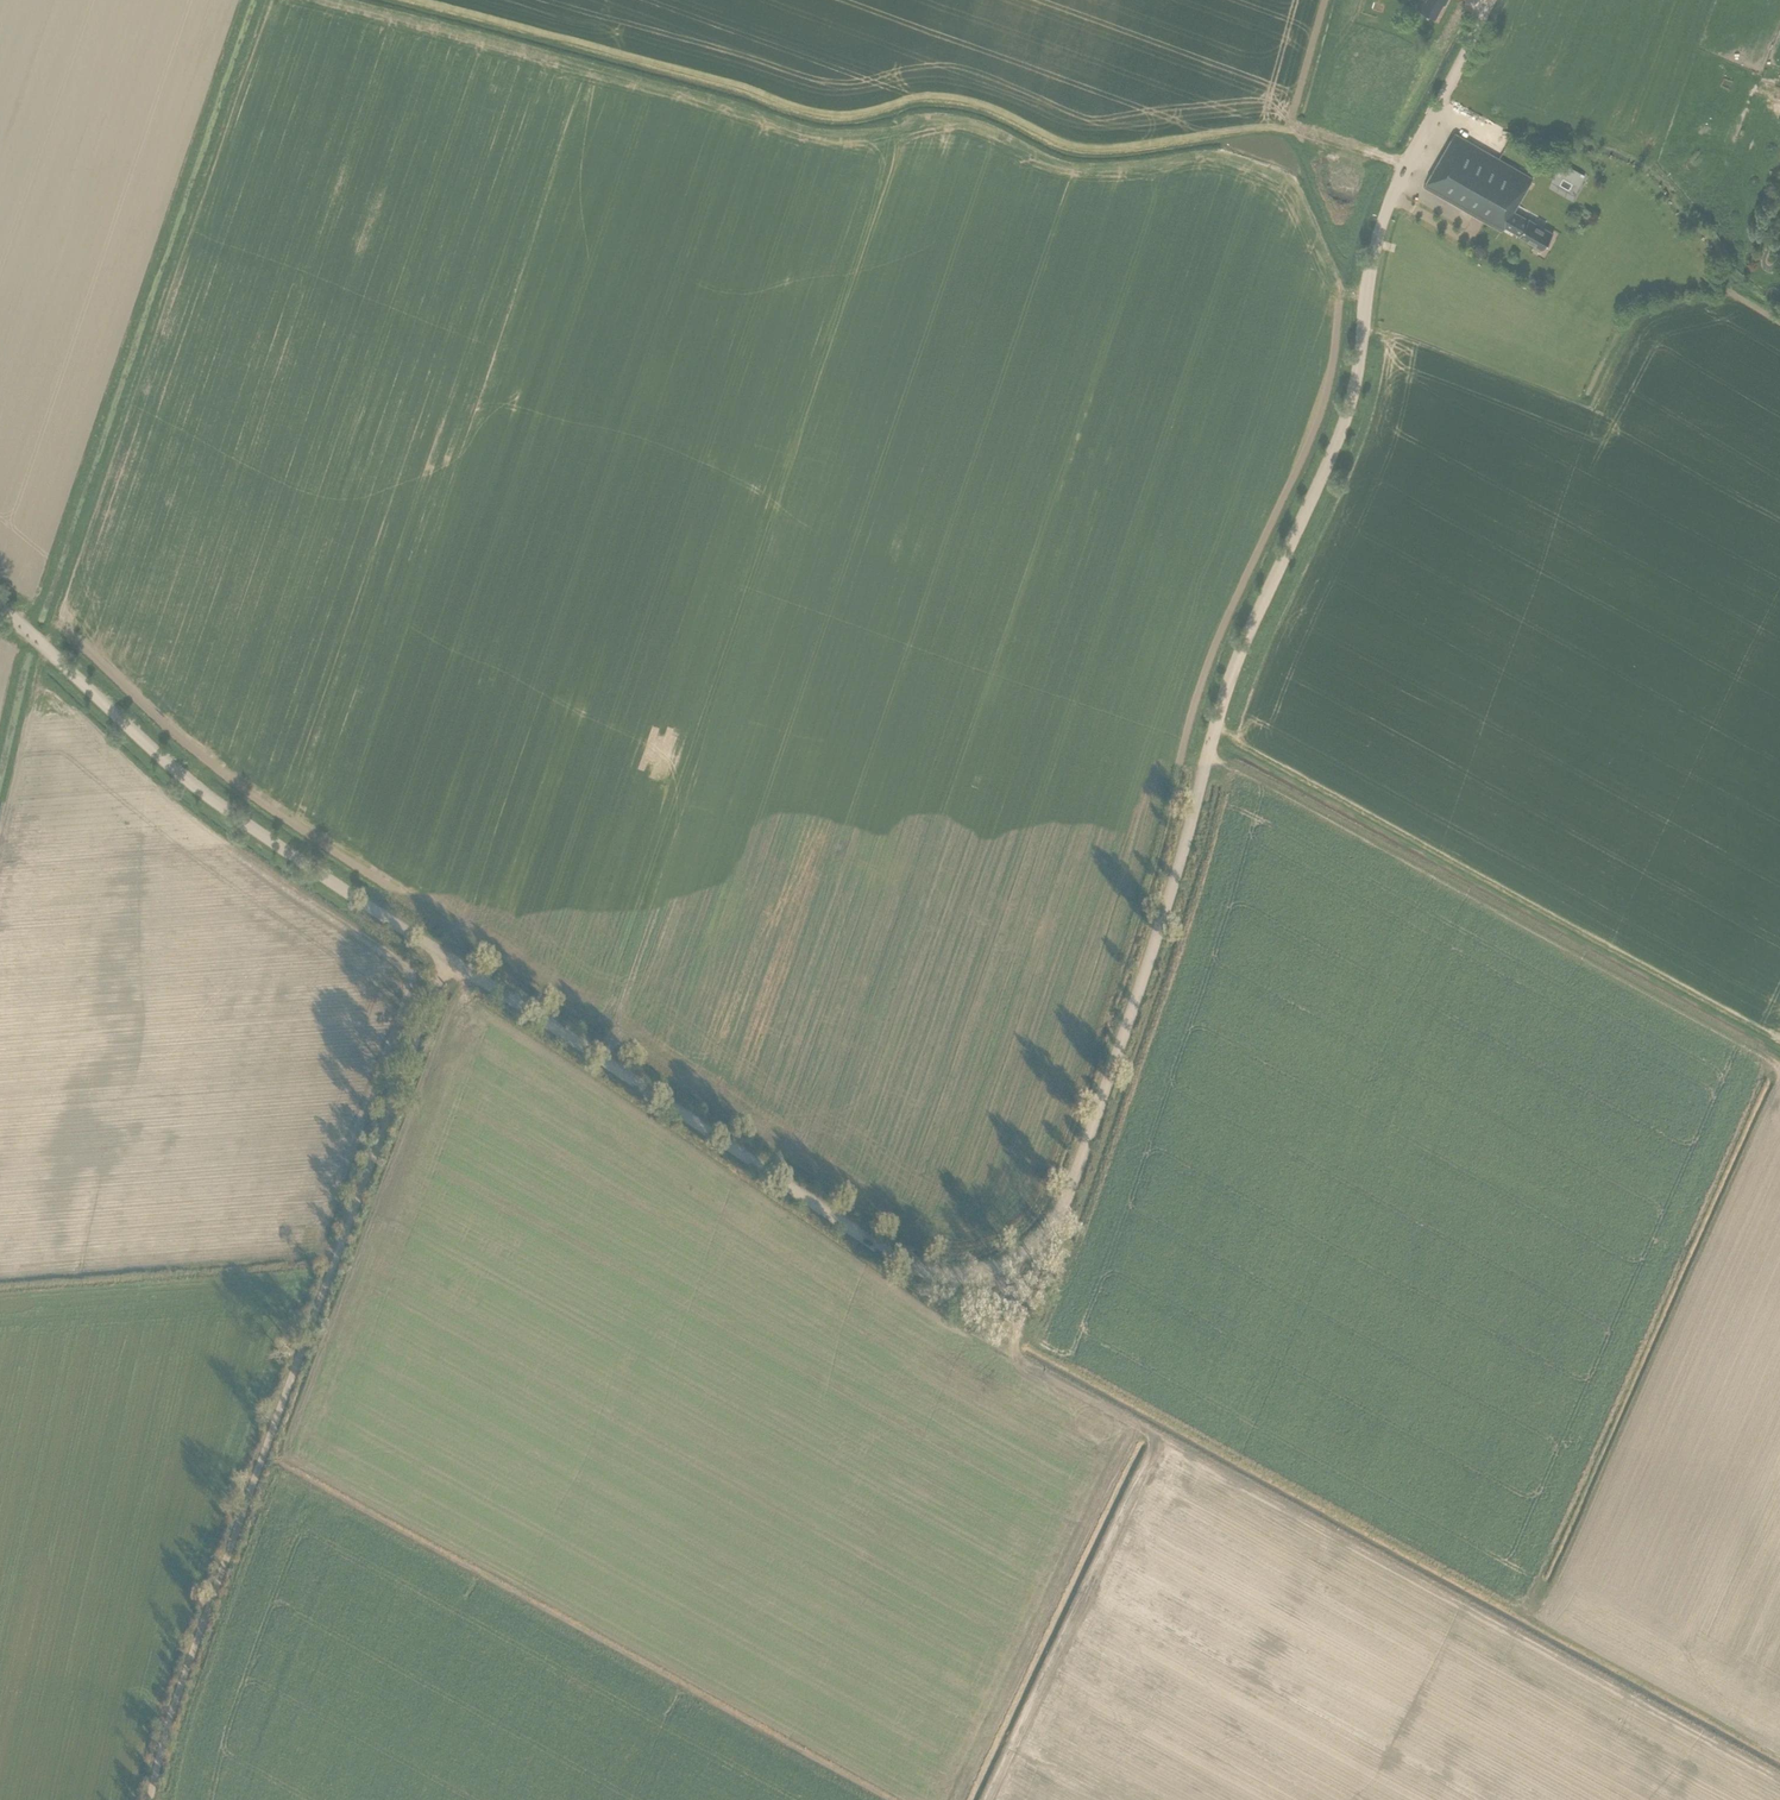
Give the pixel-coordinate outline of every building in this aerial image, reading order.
[(1447,0),(1426,0),(1426,1),(1425,0),(1421,0),(1417,8),(1427,13),(1426,14),(1429,15),(1429,14),(1436,18),(1444,3),(1445,4),(1447,0)] [(1519,235),(1544,249),(1553,232),(1528,218),(1514,210),(1533,177),(1455,131),(1424,185),(1502,231),(1505,226),(1519,234),(1519,235)] [(1573,166),(1568,176),(1585,184),(1589,173),(1573,166)]
